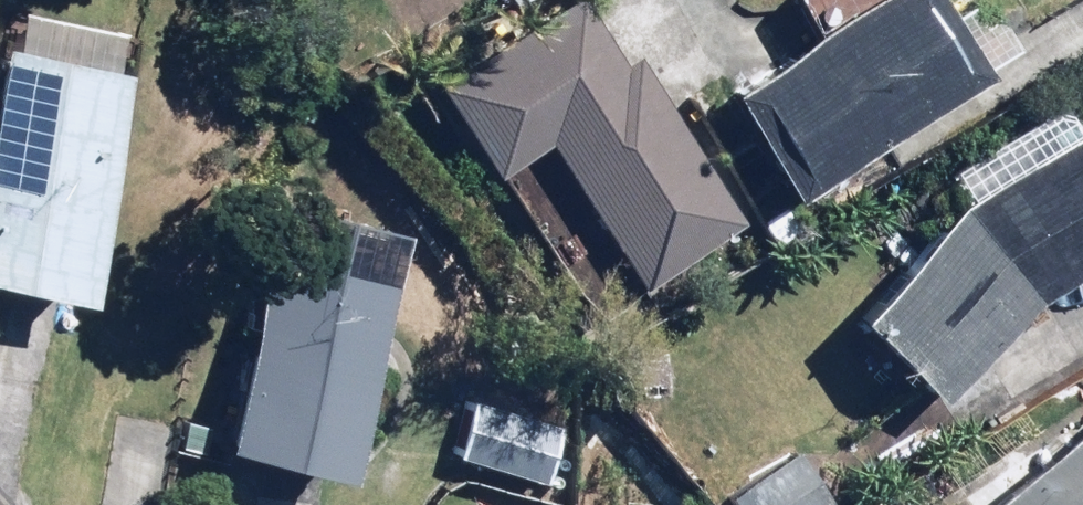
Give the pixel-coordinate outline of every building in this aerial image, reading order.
[(597,0),(578,0),(466,74),(521,157),(543,142),(642,291),(745,223),(597,0)] [(948,0),(882,0),(738,89),(797,186),(990,68),(948,0)] [(99,295),(136,65),(119,62),(123,34),(29,19),(23,56),(2,53),(0,63),(0,279),(99,295)] [(868,307),(948,398),(1051,292),(1082,271),(1082,131),(985,195),(868,307)] [(361,464),(404,250),(273,223),(230,438),(361,464)] [(981,494),(989,504),(1082,504),(1082,420),(981,494)]
